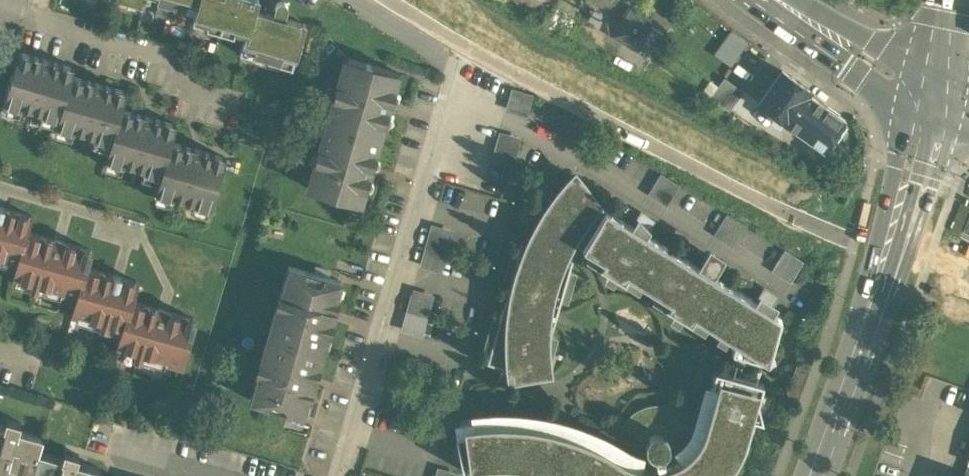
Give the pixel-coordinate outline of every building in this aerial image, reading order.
[(196,10),(193,22),(244,37),(239,54),(292,69),(305,24),(284,18),(288,7),(287,5),(286,3),(284,1),(282,1),(280,1),(278,2),(276,4),(273,15),(255,9),(258,0),(162,0),(196,10)] [(652,22),(629,8),(614,34),(637,47),(652,22)] [(650,26),(662,33),(669,21),(657,14),(650,26)] [(732,29),(716,52),(733,64),(749,41),(732,29)] [(73,67),(18,51),(4,101),(22,107),(23,104),(43,110),(42,113),(59,118),(71,75),(73,67)] [(338,96),(322,151),(318,153),(317,156),(319,160),(311,189),(360,204),(361,201),(359,201),(363,187),(368,188),(369,187),(364,185),(366,175),(371,177),(372,175),(367,174),(370,165),(374,167),(375,165),(370,163),(373,153),(378,155),(378,153),(373,152),(377,138),(379,139),(379,136),(378,136),(382,122),(387,123),(387,122),(382,121),(385,111),(390,112),(391,110),(386,109),(388,100),(393,102),(393,100),(388,99),(391,88),(396,90),(397,89),(392,87),(396,73),(397,74),(398,71),(349,57),(340,86),(336,88),(335,92),(338,96)] [(799,82),(782,69),(758,103),(823,148),(844,118),(807,92),(809,89),(799,82)] [(126,91),(71,75),(59,118),(56,126),(75,131),(76,128),(95,133),(94,137),(111,142),(121,108),(126,91)] [(743,90),(729,81),(723,90),(736,100),(743,90)] [(730,110),(736,100),(719,90),(713,101),(730,110)] [(175,124),(121,108),(111,142),(106,159),(124,164),(125,161),(144,166),(144,170),(161,175),(170,141),(175,124)] [(518,157),(524,135),(502,129),(496,150),(518,157)] [(226,156),(170,141),(161,175),(156,192),(174,197),(175,194),(195,200),(194,202),(212,207),(226,156)] [(549,217),(544,214),(540,222),(531,238),(535,239),(533,247),(521,243),(506,296),(513,298),(510,310),(502,308),(487,361),(502,365),(498,379),(522,376),(523,371),(539,376),(554,323),(550,322),(554,310),(557,311),(572,258),(558,254),(560,247),(567,249),(575,234),(581,224),(589,213),(597,204),(575,175),(565,185),(556,196),(561,199),(549,217)] [(0,205),(0,254),(19,260),(28,230),(32,215),(0,205)] [(717,261),(707,255),(699,267),(644,233),(652,220),(642,214),(634,227),(605,209),(582,246),(603,259),(600,265),(624,281),(628,275),(669,300),(665,306),(690,321),(694,315),(735,341),(732,350),(761,359),(764,349),(772,351),(781,318),(767,309),(775,296),(765,290),(757,303),(709,274),(717,261)] [(728,212),(713,237),(732,248),(747,223),(728,212)] [(445,269),(456,227),(434,221),(422,263),(445,269)] [(91,248),(28,230),(19,260),(15,275),(78,293),(86,265),(91,248)] [(793,281),(806,259),(786,248),(773,269),(793,281)] [(137,280),(86,265),(78,293),(73,310),(124,325),(119,344),(182,362),(195,317),(132,299),(137,280)] [(341,280),(289,265),(270,332),(322,347),(341,280)] [(425,334),(438,292),(416,286),(403,328),(425,334)] [(270,332),(251,400),(303,415),(322,347),(270,332)] [(622,464),(604,454),(590,447),(579,442),(567,438),(550,433),(526,429),(508,427),(494,427),(475,429),(473,417),(459,419),(459,420),(456,423),(455,425),(455,428),(456,432),(455,432),(457,440),(451,458),(461,462),(463,470),(477,467),(476,463),(485,461),(485,467),(498,466),(508,466),(509,461),(528,463),(528,468),(550,473),(552,468),(570,474),(570,475),(719,475),(727,467),(734,456),(739,458),(743,449),(747,440),(751,426),(745,425),(748,415),(763,420),(758,401),(763,382),(715,369),(711,383),(722,386),(709,430),(696,453),(674,467),(648,471),(622,464)] [(663,409),(657,409),(651,409),(646,411),(640,413),(645,422),(641,425),(638,428),(636,431),(635,434),(633,439),(638,440),(639,447),(645,446),(645,445),(645,441),(647,436),(650,433),(651,433),(655,431),(660,431),(664,433),(665,433),(668,437),(669,441),(669,442),(676,440),(674,434),(679,431),(675,427),(672,423),(667,421),(661,419),(663,409)] [(0,424),(0,475),(2,475),(31,475),(38,450),(42,437),(18,429),(20,422),(5,418),(3,425),(0,424)] [(645,446),(647,450),(650,453),(652,454),(655,455),(656,461),(665,459),(663,453),(667,450),(669,446),(669,442),(669,441),(668,437),(665,433),(664,433),(660,431),(655,431),(651,433),(650,433),(647,436),(645,441),(645,445),(645,446)] [(38,450),(31,475),(98,475),(100,468),(77,462),(79,454),(64,450),(62,457),(38,450)] [(438,475),(460,475),(462,470),(440,465),(438,475)]
